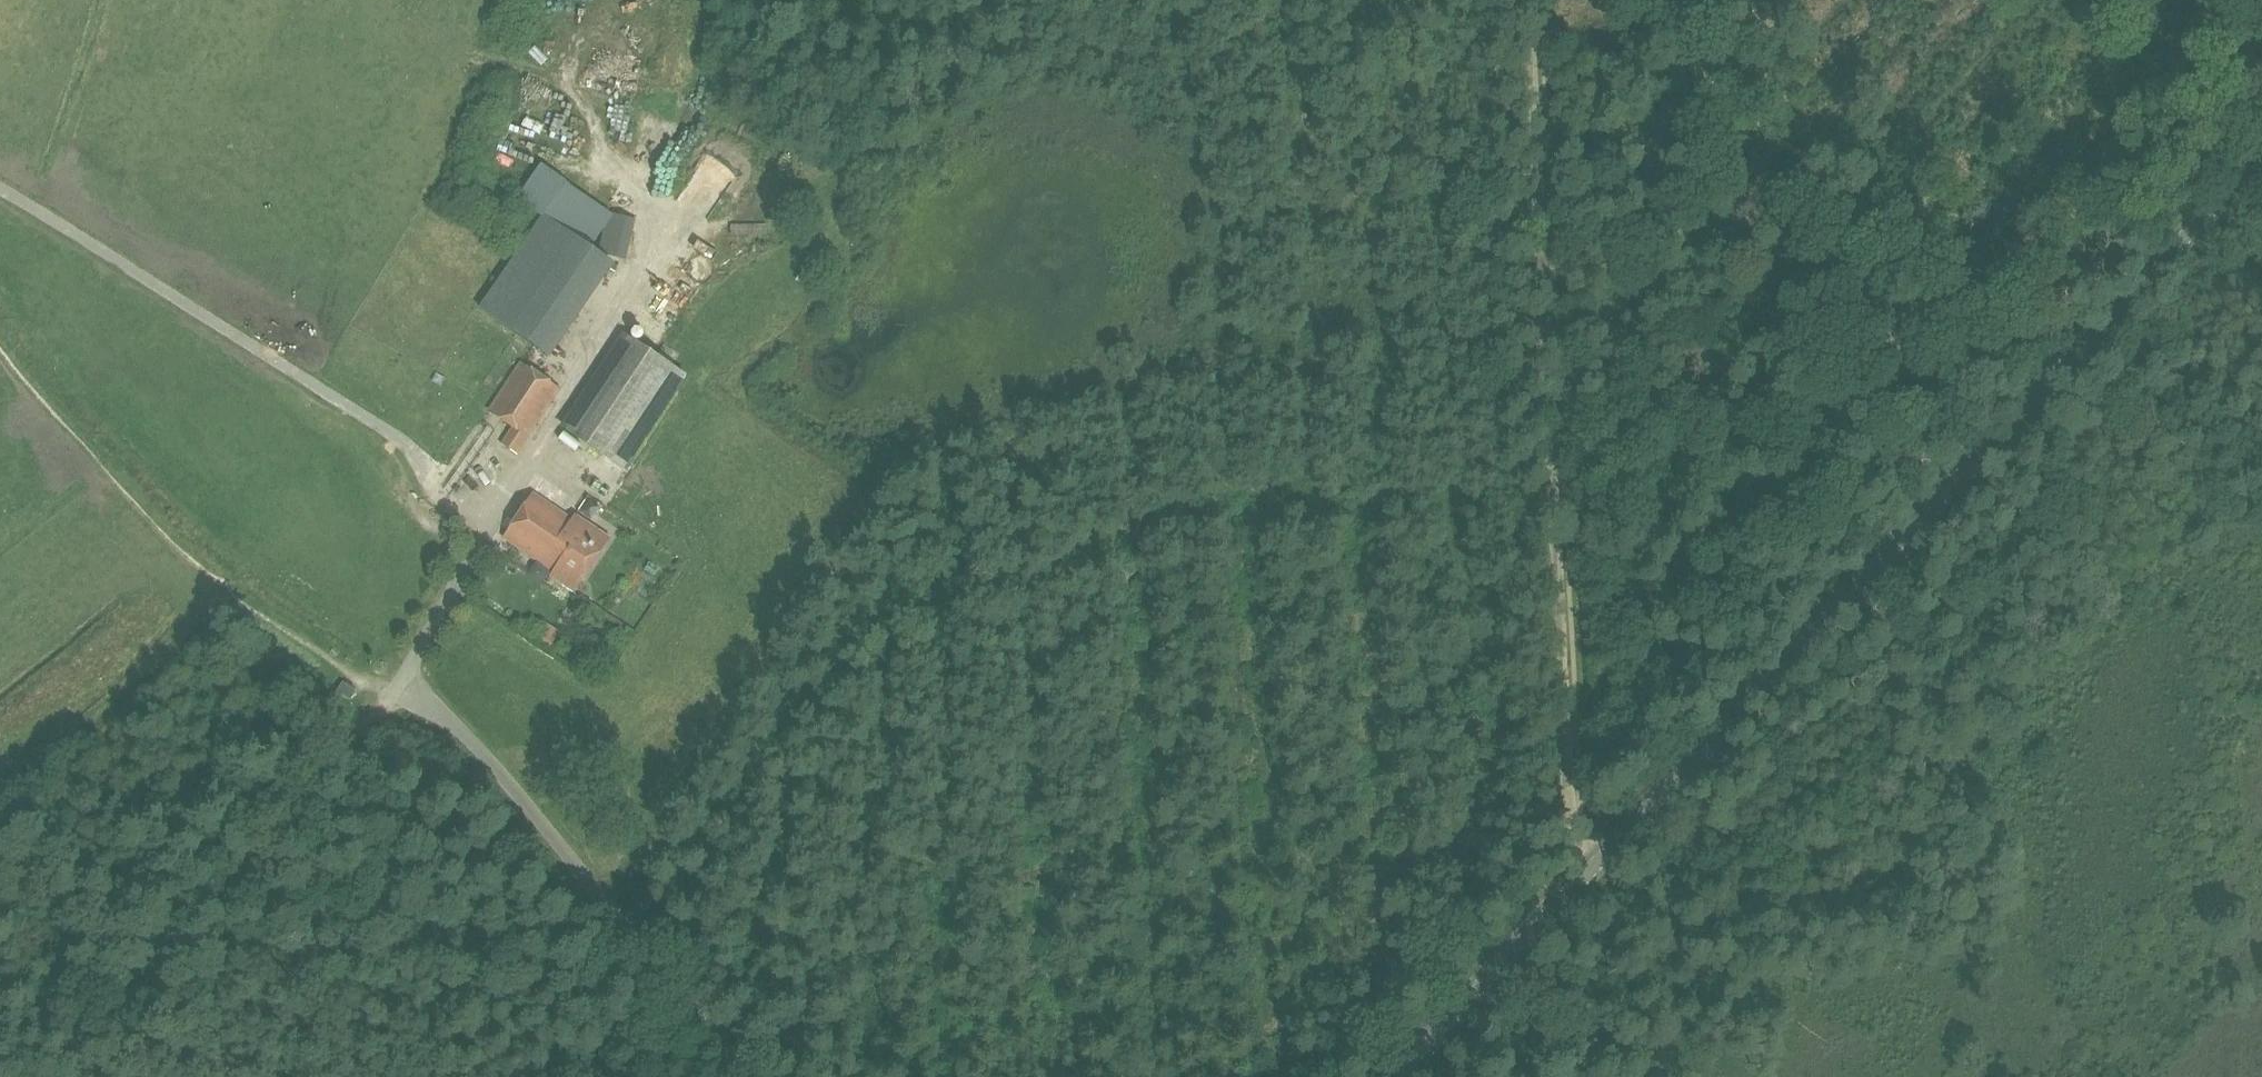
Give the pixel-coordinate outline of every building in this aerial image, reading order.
[(722,176),(738,145),(720,136),(704,167),(722,176)] [(641,253),(647,216),(616,211),(610,248),(641,253)] [(477,313),(548,362),(612,270),(541,221),(477,313)] [(707,254),(688,258),(692,278),(711,274),(707,254)] [(624,466),(685,373),(628,336),(567,429),(624,466)] [(513,424),(501,443),(518,455),(562,388),(520,360),(488,410),(513,424)] [(611,537),(580,517),(576,514),(573,518),(534,493),(505,537),(555,570),(552,575),(576,591),(611,537)]
